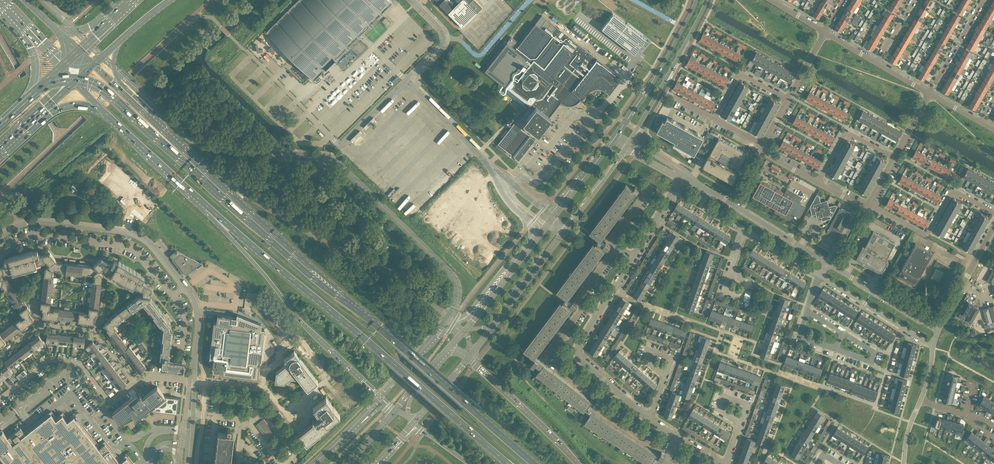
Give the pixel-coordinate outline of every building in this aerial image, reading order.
[(311,78),(312,77),(320,68),(323,66),(332,57),(334,55),(343,46),(345,44),(355,35),(357,32),(366,23),(368,21),(377,12),(380,10),(389,1),(388,0),(303,0),(303,1),(300,3),(291,12),(289,14),(280,23),(278,25),(269,34),(268,35),(291,57),(297,63),(310,76),(311,78)] [(476,0),(435,0),(438,3),(462,27),(483,7),(476,0)] [(821,2),(819,5),(825,8),(828,3),(823,0),(820,0),(819,1),(821,2)] [(959,6),(965,9),(968,4),(962,1),(959,6)] [(847,7),(853,11),(857,6),(850,2),(847,7)] [(921,8),(927,11),(930,6),(924,2),(921,8)] [(895,12),(898,7),(891,3),(888,9),(895,12)] [(819,5),(818,7),(816,6),(815,8),(816,9),(816,10),(822,13),(825,8),(819,5)] [(961,15),(965,9),(959,6),(956,11),(961,15)] [(850,16),(853,11),(847,7),(844,13),(850,16)] [(921,8),(918,13),(923,16),(927,11),(921,8)] [(822,13),(816,10),(813,15),(819,19),(822,13)] [(884,16),(890,19),(893,14),(887,10),(884,16)] [(993,14),(988,10),(985,16),(991,19),(993,14)] [(646,39),(613,13),(601,28),(635,54),(646,39)] [(847,22),(850,16),(844,13),(841,18),(847,22)] [(915,18),(920,21),(923,16),(918,13),(915,18)] [(952,19),(957,22),(960,16),(955,13),(952,19)] [(604,91),(609,95),(619,82),(615,79),(618,75),(596,58),(588,52),(542,15),(520,43),(511,36),(484,71),(501,84),(504,86),(511,78),(514,80),(514,85),(512,88),(527,99),(529,96),(534,96),(536,98),(532,103),(549,117),(560,102),(561,103),(563,104),(564,105),(566,105),(567,105),(568,105),(569,105),(570,105),(571,105),(572,105),(573,105),(574,104),(575,104),(576,103),(577,103),(578,102),(578,101),(579,101),(580,100),(582,102),(582,101),(588,93),(588,92),(589,92),(590,91),(591,90),(592,90),(593,89),(594,89),(595,89),(596,89),(597,89),(598,89),(599,89),(600,89),(601,89),(602,90),(603,90),(604,91)] [(887,24),(890,19),(884,16),(881,21),(887,24)] [(985,16),(982,21),(988,25),(991,19),(985,16)] [(841,18),(838,23),(844,27),(847,22),(841,18)] [(915,18),(912,23),(917,27),(920,21),(915,18)] [(954,27),(957,22),(952,19),(949,24),(954,27)] [(878,26),(884,30),(887,24),(881,21),(878,26)] [(979,26),(985,30),(988,25),(982,21),(979,26)] [(570,29),(582,39),(587,32),(575,23),(570,29)] [(844,27),(838,23),(835,28),(841,32),(844,27)] [(917,27),(912,23),(909,29),(914,32),(917,27)] [(954,27),(949,24),(947,23),(944,28),(945,29),(951,32),(954,27)] [(881,35),(884,30),(878,26),(875,31),(881,35)] [(979,26),(976,31),(982,35),(985,30),(979,26)] [(911,37),(914,32),(909,29),(905,34),(911,37)] [(948,38),(951,32),(945,29),(942,34),(948,38)] [(872,36),(878,40),(881,35),(875,31),(872,36)] [(973,36),(979,40),(982,35),(976,31),(973,36)] [(705,43),(709,36),(703,33),(699,40),(705,43)] [(908,43),(911,37),(905,34),(902,39),(908,43)] [(945,43),(948,38),(942,34),(939,40),(945,43)] [(705,43),(711,46),(714,39),(709,36),(705,43)] [(875,45),(878,40),(872,36),(869,41),(875,45)] [(973,36),(970,41),(976,45),(979,40),(973,36)] [(711,46),(716,49),(720,42),(714,39),(711,46)] [(899,44),(905,48),(908,43),(902,39),(899,44)] [(942,48),(945,43),(939,40),(936,45),(942,48)] [(872,50),(875,45),(869,41),(866,47),(872,50)] [(976,45),(970,41),(966,47),(973,51),(976,45)] [(716,49),(722,52),(725,45),(720,42),(716,49)] [(902,53),(905,48),(899,44),(896,50),(902,53)] [(722,52),(727,55),(731,48),(725,45),(722,52)] [(942,48),(936,45),(933,50),(939,54),(942,48)] [(727,55),(733,58),(736,51),(731,48),(727,55)] [(966,49),(962,54),(969,58),(972,52),(966,49)] [(904,54),(902,53),(896,50),(893,55),(901,60),(904,54)] [(936,59),(939,54),(933,50),(930,56),(936,59)] [(738,61),(742,54),(736,51),(733,58),(738,61)] [(757,63),(762,55),(756,52),(752,60),(757,63)] [(936,59),(930,56),(927,54),(925,58),(928,59),(927,61),(933,64),(936,59)] [(962,54),(959,59),(966,63),(969,58),(962,54)] [(762,55),(757,63),(762,66),(766,58),(762,55)] [(901,60),(893,55),(890,60),(895,64),(896,62),(899,63),(901,60)] [(692,67),(696,60),(690,57),(686,64),(692,67)] [(766,58),(762,66),(767,68),(771,60),(766,58)] [(956,64),(963,68),(966,63),(959,59),(956,64)] [(696,60),(692,67),(698,70),(701,63),(696,60)] [(771,60),(767,68),(771,71),(776,63),(771,60)] [(930,69),(933,64),(927,61),(924,66),(930,69)] [(701,63),(698,70),(703,73),(707,66),(701,63)] [(776,63),(771,71),(776,73),(781,65),(776,63)] [(960,73),(963,68),(956,64),(953,69),(960,73)] [(776,73),(781,76),(785,68),(781,65),(776,73)] [(707,66),(703,73),(709,76),(712,69),(707,66)] [(927,75),(930,69),(924,66),(921,72),(927,75)] [(785,68),(781,76),(786,79),(790,71),(785,68)] [(712,69),(709,76),(714,79),(718,72),(712,69)] [(950,75),(957,78),(960,73),(953,69),(950,75)] [(786,79),(791,82),(795,74),(790,71),(786,79)] [(718,72),(714,79),(720,82),(723,75),(718,72)] [(923,80),(927,75),(921,72),(918,77),(923,80)] [(990,83),(993,78),(986,74),(983,80),(990,83)] [(725,85),(729,78),(723,75),(720,82),(725,85)] [(954,84),(957,78),(950,75),(947,80),(954,84)] [(981,78),(978,83),(981,85),(980,85),(987,88),(990,83),(983,80),(981,78)] [(947,80),(944,85),(951,89),(954,84),(947,80)] [(679,91),(682,84),(677,81),(673,88),(679,91)] [(741,81),(738,86),(746,91),(749,86),(744,83),(741,81)] [(682,84),(679,91),(684,94),(688,87),(682,84)] [(951,89),(944,85),(941,90),(948,94),(951,89)] [(984,94),(987,88),(980,85),(978,90),(984,94)] [(738,86),(735,91),(744,96),(746,91),(738,86)] [(688,87),(684,94),(690,97),(693,90),(688,87)] [(693,90),(690,97),(695,100),(699,93),(693,90)] [(981,99),(984,94),(978,90),(975,95),(981,99)] [(735,91),(733,96),(741,100),(744,96),(735,91)] [(812,102),(815,95),(810,92),(806,98),(812,102)] [(699,93),(695,100),(701,103),(704,96),(699,93)] [(817,105),(821,98),(815,95),(812,102),(817,105)] [(981,99),(975,95),(972,100),(978,104),(981,99)] [(704,96),(701,103),(706,106),(710,99),(704,96)] [(733,96),(730,101),(738,105),(741,100),(733,96)] [(771,98),(768,103),(776,107),(779,102),(776,100),(771,98)] [(823,108),(826,101),(821,98),(817,105),(823,108)] [(712,109),(716,103),(710,99),(706,106),(712,109)] [(978,104),(972,100),(969,106),(975,110),(978,104)] [(730,101),(728,106),(736,110),(738,105),(730,101)] [(828,111),(832,104),(826,101),(823,108),(828,111)] [(496,146),(516,162),(518,160),(535,139),(534,138),(538,134),(551,118),(549,117),(532,103),(519,119),(519,120),(517,119),(501,139),(496,146)] [(768,103),(765,108),(773,112),(776,107),(768,103)] [(834,114),(837,107),(832,104),(828,111),(834,114)] [(728,106),(725,110),(733,115),(736,110),(728,106)] [(839,117),(843,110),(837,107),(834,114),(839,117)] [(765,108),(763,112),(771,117),(773,112),(765,108)] [(722,115),(731,120),(733,115),(725,110),(722,115)] [(843,110),(839,117),(845,120),(849,113),(843,110)] [(864,121),(868,113),(863,110),(858,118),(864,121)] [(763,112),(760,117),(768,122),(771,117),(763,112)] [(868,113),(864,121),(868,124),(873,116),(868,113)] [(799,125),(802,119),(797,116),(793,122),(799,125)] [(868,124),(873,127),(878,119),(873,116),(868,124)] [(667,117),(665,121),(663,124),(661,123),(657,131),(659,132),(675,141),(674,143),(695,154),(704,137),(704,135),(703,136),(667,117)] [(760,117),(758,122),(766,126),(768,122),(760,117)] [(804,129),(808,122),(802,119),(799,125),(804,129)] [(873,127),(878,129),(882,121),(878,119),(873,127)] [(878,129),(883,132),(887,124),(882,121),(878,129)] [(758,122),(755,127),(763,131),(766,126),(758,122)] [(810,132),(813,125),(808,122),(804,129),(810,132)] [(883,132),(887,134),(892,126),(887,124),(883,132)] [(815,135),(819,128),(813,125),(810,132),(815,135)] [(887,134),(892,137),(897,129),(892,126),(887,134)] [(755,127),(752,132),(760,136),(763,131),(755,127)] [(821,138),(824,131),(819,128),(815,135),(821,138)] [(897,140),(902,132),(897,129),(892,137),(897,140)] [(707,131),(698,153),(705,156),(706,152),(703,150),(705,147),(707,149),(708,146),(704,145),(707,139),(708,140),(714,143),(717,135),(707,131)] [(824,131),(821,138),(826,141),(830,134),(824,131)] [(830,134),(826,141),(832,144),(835,137),(830,134)] [(732,182),(733,182),(739,172),(738,172),(748,153),(719,138),(709,156),(708,156),(703,165),(703,166),(703,167),(732,183),(732,182)] [(785,150),(789,143),(783,140),(780,147),(785,150)] [(847,140),(845,145),(853,149),(855,144),(847,140)] [(791,153),(794,146),(789,143),(785,150),(791,153)] [(845,145),(842,150),(850,154),(853,149),(845,145)] [(796,156),(800,149),(794,146),(791,153),(796,156)] [(802,159),(805,152),(800,149),(796,156),(802,159)] [(842,150),(839,154),(848,159),(850,154),(842,150)] [(918,160),(921,153),(916,150),(912,157),(918,160)] [(807,162),(811,155),(805,152),(802,159),(807,162)] [(921,153),(918,160),(923,163),(927,156),(921,153)] [(839,154),(837,159),(845,164),(848,159),(839,154)] [(813,165),(816,158),(811,155),(807,162),(813,165)] [(877,156),(875,161),(883,166),(885,161),(877,156)] [(927,156),(923,163),(929,166),(932,159),(927,156)] [(816,158),(813,165),(818,168),(822,161),(816,158)] [(837,159),(834,164),(842,168),(845,164),(837,159)] [(932,159),(929,166),(934,169),(938,162),(932,159)] [(875,161),(872,166),(880,170),(883,166),(875,161)] [(938,162),(934,169),(940,172),(943,165),(938,162)] [(834,164),(832,169),(840,173),(842,168),(834,164)] [(943,165),(940,172),(945,175),(949,168),(943,165)] [(872,166),(869,171),(877,175),(880,170),(872,166)] [(951,178),(954,171),(949,168),(945,175),(951,178)] [(963,176),(968,179),(973,171),(968,168),(963,176)] [(829,173),(837,177),(840,173),(832,169),(829,173)] [(869,171),(867,176),(875,180),(877,175),(869,171)] [(968,179),(973,182),(978,174),(973,171),(968,179)] [(905,184),(908,177),(903,174),(899,181),(905,184)] [(978,174),(973,182),(978,184),(982,176),(978,174)] [(867,176),(864,180),(872,185),(875,180),(867,176)] [(982,176),(978,184),(983,187),(987,179),(982,176)] [(908,177),(905,184),(910,187),(914,180),(908,177)] [(797,217),(804,205),(799,202),(802,198),(802,197),(801,198),(786,189),(784,194),(781,192),(782,191),(761,179),(753,194),(777,207),(775,210),(782,214),(783,213),(784,214),(784,215),(790,218),(790,219),(793,214),(797,217)] [(983,187),(987,189),(992,181),(987,179),(983,187)] [(864,180),(861,185),(870,189),(872,185),(864,180)] [(914,180),(910,187),(916,190),(919,183),(914,180)] [(919,183),(916,190),(921,193),(925,186),(919,183)] [(556,291),(566,298),(567,299),(606,247),(608,249),(611,246),(606,242),(605,243),(600,240),(636,192),(637,193),(639,190),(635,187),(634,189),(626,184),(627,185),(591,233),(590,232),(599,239),(596,244),(593,243),(594,244),(558,292),(557,291),(556,291)] [(870,189),(861,185),(859,190),(867,194),(870,189)] [(925,186),(921,193),(927,196),(930,189),(925,186)] [(930,189),(927,196),(932,199),(936,192),(930,189)] [(938,202),(941,195),(936,192),(932,199),(938,202)] [(835,205),(829,206),(828,207),(827,201),(821,203),(819,196),(817,194),(810,207),(812,215),(818,214),(821,215),(822,221),(831,218),(838,206),(835,205)] [(891,208),(895,201),(889,198),(886,205),(891,208)] [(953,198),(951,203),(959,207),(962,203),(953,198)] [(418,205),(414,200),(409,205),(407,202),(401,207),(406,212),(408,210),(410,212),(418,205)] [(901,204),(895,201),(891,208),(897,211),(901,204)] [(673,210),(674,210),(679,213),(683,206),(678,203),(673,210)] [(948,208),(956,212),(959,207),(951,203),(948,208)] [(897,211),(902,214),(906,207),(901,204),(897,211)] [(689,210),(683,206),(679,213),(684,217),(689,210)] [(908,217),(912,210),(906,207),(902,214),(908,217)] [(842,209),(840,209),(829,229),(828,229),(828,230),(826,234),(838,240),(852,215),(850,214),(851,213),(842,208),(842,209)] [(948,208),(945,213),(954,217),(956,212),(948,208)] [(694,213),(689,210),(684,217),(690,220),(694,213)] [(908,217),(913,220),(917,213),(912,210),(908,217)] [(699,216),(694,213),(690,220),(695,223),(699,216)] [(919,223),(922,216),(917,213),(913,220),(919,223)] [(951,222),(954,217),(945,213),(943,217),(951,222)] [(981,213),(978,218),(986,223),(989,218),(981,213)] [(704,219),(699,216),(695,223),(700,226),(704,219)] [(928,219),(922,216),(919,223),(924,226),(928,219)] [(943,217),(940,222),(948,226),(951,222),(943,217)] [(976,223),(984,227),(986,223),(978,218),(976,223)] [(356,227),(358,226),(362,222),(360,219),(355,223),(353,224),(356,227)] [(700,226),(699,229),(704,232),(705,230),(710,223),(704,219),(700,226)] [(948,226),(940,222),(938,227),(946,231),(948,226)] [(715,226),(710,223),(705,230),(711,233),(715,226)] [(984,227),(976,223),(973,228),(981,232),(984,227)] [(365,225),(361,228),(358,231),(361,233),(364,231),(367,228),(365,225)] [(720,229),(715,226),(711,233),(716,236),(720,229)] [(946,231),(938,227),(935,232),(943,236),(946,231)] [(973,228),(971,232),(979,237),(981,232),(973,228)] [(726,232),(720,229),(716,236),(721,239),(726,232)] [(873,231),(865,246),(862,245),(856,256),(859,258),(858,260),(879,272),(881,269),(882,270),(888,259),(887,258),(895,243),(873,231)] [(677,241),(680,236),(673,232),(670,237),(677,241)] [(731,236),(726,232),(721,239),(727,243),(731,236)] [(968,237),(976,242),(979,237),(971,232),(968,237)] [(670,237),(666,242),(673,247),(677,241),(670,237)] [(973,246),(976,242),(968,237),(965,242),(973,246)] [(666,242),(663,248),(670,252),(673,247),(666,242)] [(973,246),(965,242),(963,247),(971,251),(973,246)] [(919,278),(933,253),(915,243),(901,269),(902,269),(901,270),(898,276),(915,285),(918,279),(919,278)] [(663,248),(660,253),(667,257),(670,252),(663,248)] [(754,259),(758,252),(753,249),(749,256),(754,259)] [(5,262),(1,263),(4,273),(6,273),(8,272),(8,274),(19,270),(41,264),(41,263),(42,263),(44,262),(41,252),(38,252),(37,250),(33,252),(33,251),(33,250),(19,254),(8,257),(8,258),(4,260),(5,262)] [(46,250),(41,252),(44,262),(45,262),(48,265),(48,266),(47,267),(51,271),(52,272),(53,270),(54,269),(61,269),(61,270),(62,262),(61,262),(56,261),(55,260),(56,260),(53,256),(48,250),(46,250)] [(203,263),(177,250),(174,252),(170,255),(173,258),(173,259),(183,272),(184,274),(186,274),(187,274),(196,267),(197,268),(203,263)] [(706,251),(704,257),(712,260),(714,253),(706,251)] [(758,252),(754,259),(759,263),(764,256),(758,252)] [(660,253),(656,258),(663,263),(667,257),(660,253)] [(87,265),(86,273),(87,273),(94,273),(95,275),(95,277),(96,277),(101,273),(100,272),(104,269),(105,269),(109,262),(110,260),(106,258),(104,256),(97,261),(94,264),(94,265),(94,266),(88,265),(87,265)] [(764,256),(759,263),(765,266),(769,259),(764,256)] [(704,257),(702,263),(710,265),(712,260),(704,257)] [(656,258),(653,264),(660,268),(663,263),(656,258)] [(774,262),(769,259),(765,266),(770,269),(774,262)] [(109,262),(105,269),(107,270),(108,271),(107,272),(137,289),(138,288),(139,288),(141,290),(145,283),(143,282),(144,280),(143,280),(144,277),(141,275),(141,274),(119,261),(118,262),(114,260),(113,262),(112,263),(111,262),(110,263),(109,262)] [(953,269),(937,260),(934,266),(950,274),(953,269)] [(774,262),(770,269),(775,272),(779,265),(774,262)] [(702,263),(700,269),(708,271),(710,265),(702,263)] [(653,264),(650,269),(657,273),(660,268),(653,264)] [(785,269),(779,265),(775,272),(780,276),(785,269)] [(981,282),(988,268),(984,265),(977,279),(981,282)] [(45,268),(44,276),(52,277),(52,272),(51,271),(47,267),(45,268)] [(950,275),(936,268),(931,277),(944,285),(950,275)] [(650,269),(647,274),(654,279),(657,273),(650,269)] [(700,269),(698,274),(706,277),(708,278),(710,272),(708,271),(700,269)] [(785,269),(780,276),(786,279),(790,272),(785,269)] [(795,275),(790,272),(786,279),(791,282),(795,275)] [(102,275),(101,273),(96,277),(95,277),(94,282),(102,283),(102,275)] [(643,279),(643,280),(650,284),(654,279),(647,274),(643,279)] [(698,274),(696,280),(704,283),(706,277),(698,274)] [(795,275),(791,282),(796,285),(801,278),(795,275)] [(642,282),(640,285),(647,289),(650,284),(643,280),(643,279),(642,278),(640,281),(642,282)] [(806,282),(801,278),(796,285),(802,289),(806,282)] [(6,290),(12,285),(7,279),(4,279),(4,284),(2,286),(5,290),(6,290)] [(112,315),(110,316),(116,324),(121,320),(120,319),(128,313),(129,314),(133,310),(133,309),(136,306),(137,307),(142,304),(143,303),(150,312),(151,311),(154,315),(153,316),(160,325),(161,324),(164,328),(163,329),(162,340),(163,340),(163,345),(162,345),(161,347),(160,356),(160,359),(163,359),(162,367),(167,368),(167,369),(178,370),(178,369),(183,370),(184,363),(176,362),(176,360),(171,359),(171,361),(166,360),(166,359),(168,359),(169,354),(170,354),(171,346),(170,346),(171,338),(172,338),(173,335),(171,335),(172,330),(170,330),(169,325),(170,324),(165,317),(166,316),(163,312),(162,313),(157,307),(158,306),(153,299),(152,300),(150,298),(150,297),(151,297),(151,292),(153,284),(150,282),(147,280),(146,280),(145,283),(141,290),(142,290),(142,295),(141,296),(139,295),(137,297),(136,296),(134,297),(135,299),(128,304),(127,302),(125,304),(126,305),(113,316),(112,315)] [(696,280),(694,286),(702,289),(704,283),(696,280)] [(7,295),(15,289),(12,285),(6,290),(5,290),(4,291),(7,295)] [(640,285),(637,290),(644,295),(647,289),(640,285)] [(694,286),(692,292),(699,295),(702,289),(694,286)] [(7,295),(5,296),(9,300),(10,299),(18,293),(15,289),(7,295)] [(823,289),(818,296),(823,299),(827,291),(823,289)] [(634,296),(641,300),(644,295),(637,290),(634,296)] [(827,291),(823,299),(827,302),(832,294),(827,291)] [(692,292),(690,298),(697,301),(699,295),(692,292)] [(21,297),(18,293),(10,299),(13,303),(21,297)] [(832,294),(827,302),(831,304),(836,297),(832,294)] [(50,304),(51,297),(42,296),(41,303),(50,304)] [(13,303),(17,307),(24,301),(21,297),(13,303)] [(781,297),(779,303),(787,305),(789,299),(781,297)] [(836,297),(831,304),(836,307),(840,299),(836,297)] [(524,350),(535,359),(531,365),(534,367),(536,365),(541,368),(541,369),(536,375),(537,374),(584,410),(584,411),(584,412),(586,410),(588,411),(589,412),(590,413),(584,423),(585,423),(585,422),(650,463),(651,463),(653,463),(658,463),(661,458),(662,459),(665,454),(662,452),(661,452),(659,455),(657,453),(592,411),(595,406),(597,407),(600,402),(597,400),(595,402),(593,401),(545,363),(538,359),(536,357),(574,307),(575,308),(578,305),(573,301),(572,302),(567,299),(566,298),(564,301),(562,303),(560,302),(561,303),(525,351),(524,350)] [(623,298),(619,303),(626,308),(629,309),(632,304),(630,302),(623,298)] [(690,298),(688,304),(695,306),(697,301),(690,298)] [(840,299),(836,307),(840,310),(845,302),(840,299)] [(28,307),(24,301),(17,307),(21,312),(28,307)] [(840,310),(838,312),(843,315),(844,312),(849,305),(845,302),(840,310)] [(42,317),(58,318),(59,309),(54,308),(53,310),(48,309),(48,310),(47,310),(47,307),(50,308),(50,304),(41,303),(39,315),(42,315),(42,317)] [(619,303),(616,309),(623,313),(626,308),(619,303)] [(777,309),(785,311),(787,305),(779,303),(777,309)] [(967,318),(973,306),(968,303),(962,315),(967,318)] [(695,306),(688,304),(686,310),(693,313),(695,306)] [(849,305),(844,312),(849,315),(853,308),(849,305)] [(33,318),(36,316),(28,307),(21,312),(23,315),(25,313),(27,315),(26,316),(25,315),(21,319),(20,317),(16,321),(22,329),(34,319),(33,318)] [(853,308),(849,315),(853,318),(858,310),(853,308)] [(977,308),(969,322),(973,324),(981,310),(977,308)] [(97,322),(98,310),(89,309),(88,312),(91,313),(91,315),(89,315),(90,314),(84,313),(85,312),(79,311),(78,321),(94,323),(94,322),(97,322)] [(616,309),(613,314),(620,318),(623,313),(616,309)] [(775,314),(783,317),(785,311),(777,309),(775,314)] [(990,309),(984,311),(987,324),(993,323),(990,309)] [(712,310),(709,318),(715,320),(718,312),(712,310)] [(724,314),(721,322),(727,324),(730,317),(731,314),(725,311),(724,314)] [(715,320),(721,322),(724,314),(718,312),(715,320)] [(861,312),(856,320),(861,323),(865,315),(861,312)] [(214,322),(209,358),(213,359),(212,366),(214,366),(215,368),(215,369),(222,370),(222,374),(258,379),(259,371),(260,371),(260,369),(259,369),(260,364),(260,361),(260,359),(261,359),(265,329),(264,329),(264,326),(261,326),(261,321),(250,320),(239,314),(237,318),(232,317),(233,317),(225,316),(225,315),(222,315),(217,315),(216,322),(214,322)] [(609,319),(616,324),(620,318),(613,314),(609,319)] [(773,320),(781,323),(783,317),(775,314),(773,320)] [(865,315),(861,323),(865,325),(870,318),(865,315)] [(727,324),(733,326),(736,319),(730,317),(727,324)] [(655,328),(657,320),(651,318),(649,326),(655,328)] [(870,318),(865,325),(869,328),(874,320),(870,318)] [(110,333),(115,330),(118,327),(117,325),(116,326),(110,319),(105,324),(108,328),(107,329),(110,333)] [(609,319),(606,325),(613,329),(616,324),(609,319)] [(739,328),(741,321),(736,319),(733,326),(739,328)] [(661,330),(663,322),(657,320),(655,328),(661,330)] [(771,326),(779,329),(781,323),(773,320),(771,326)] [(874,320),(869,328),(874,331),(878,323),(874,320)] [(18,332),(22,329),(16,321),(12,324),(18,332)] [(739,328),(744,330),(747,323),(741,321),(739,328)] [(666,332),(669,324),(663,322),(661,330),(666,332)] [(747,323),(744,330),(750,333),(753,325),(747,323)] [(878,323),(874,331),(878,333),(883,326),(878,323)] [(984,326),(985,326),(985,327),(985,329),(986,328),(987,330),(988,333),(993,331),(993,327),(993,326),(993,323),(984,325),(984,326)] [(14,335),(18,332),(12,324),(8,327),(14,335)] [(672,334),(675,326),(669,324),(666,332),(672,334)] [(603,330),(610,334),(613,329),(606,325),(603,330)] [(678,336),(681,328),(675,326),(672,334),(678,336)] [(769,332),(776,335),(779,329),(771,326),(769,332)] [(883,326),(878,333),(882,336),(887,329),(883,326)] [(14,335),(8,327),(4,330),(10,338),(14,335)] [(678,336),(684,338),(687,331),(681,328),(678,336)] [(887,329),(882,336),(887,339),(891,331),(887,329)] [(6,341),(10,338),(4,330),(0,333),(6,341)] [(111,340),(118,334),(115,330),(110,333),(107,335),(111,340)] [(603,330),(599,335),(606,339),(610,334),(603,330)] [(891,331),(887,339),(891,342),(893,338),(896,334),(891,331)] [(776,335),(769,332),(767,338),(774,341),(777,341),(778,339),(775,338),(776,335)] [(47,333),(46,341),(50,342),(55,342),(57,343),(58,334),(52,333),(50,333),(49,333),(47,333)] [(31,335),(29,336),(31,339),(32,340),(30,342),(35,349),(44,342),(39,335),(37,336),(36,336),(36,335),(34,334),(33,335),(34,337),(33,337),(31,335)] [(114,344),(121,338),(118,334),(111,340),(114,344)] [(596,340),(603,345),(606,339),(599,335),(596,340)] [(74,336),(73,345),(80,345),(84,346),(85,337),(83,337),(81,337),(74,336)] [(701,342),(708,345),(710,339),(703,336),(701,342)] [(114,344),(118,348),(125,343),(121,338),(114,344)] [(765,344),(772,346),(774,341),(767,338),(765,344)] [(596,340),(593,346),(600,350),(603,345),(596,340)] [(93,341),(86,347),(93,355),(100,350),(94,343),(93,341)] [(30,342),(26,345),(31,352),(35,349),(30,342)] [(699,348),(706,351),(708,345),(701,342),(699,348)] [(128,347),(125,343),(118,348),(121,353),(123,352),(122,351),(128,347)] [(765,344),(762,350),(770,352),(773,353),(776,348),(772,346),(765,344)] [(26,345),(21,348),(27,355),(31,352),(26,345)] [(126,356),(133,351),(129,346),(128,347),(122,351),(123,352),(126,356)] [(597,355),(600,350),(593,346),(590,351),(597,355)] [(19,350),(17,352),(23,359),(27,355),(21,348),(19,350)] [(697,354),(704,357),(706,351),(699,348),(697,354)] [(100,350),(93,355),(96,360),(103,354),(100,350)] [(275,375),(275,381),(284,382),(291,376),(294,374),(295,373),(296,374),(298,377),(304,385),(305,385),(305,386),(307,389),(310,387),(311,386),(313,384),(318,381),(302,360),(300,358),(298,355),(297,354),(296,353),(294,350),(293,351),(290,354),(288,355),(286,357),(284,358),(286,362),(287,363),(276,371),(275,374),(275,375)] [(762,350),(760,356),(768,358),(770,352),(762,350)] [(129,360),(136,355),(133,351),(126,356),(129,360)] [(619,361),(624,355),(619,351),(614,357),(619,361)] [(17,352),(13,355),(18,362),(19,361),(23,359),(17,352)] [(103,354),(96,360),(99,364),(106,358),(103,354)] [(695,360),(702,362),(704,357),(697,354),(695,360)] [(13,355),(9,358),(14,365),(18,362),(13,355)] [(129,360),(132,364),(139,359),(136,355),(129,360)] [(629,359),(624,355),(619,361),(623,365),(629,359)] [(784,364),(790,366),(793,358),(787,356),(784,364)] [(4,362),(6,364),(7,364),(10,369),(10,368),(14,365),(9,358),(4,362)] [(106,358),(99,364),(103,368),(110,363),(106,358)] [(796,368),(799,360),(793,358),(790,366),(796,368)] [(136,369),(143,363),(139,359),(132,364),(136,369)] [(623,365),(621,367),(626,372),(628,369),(633,363),(629,359),(623,365)] [(692,366),(700,368),(702,362),(695,360),(692,366)] [(796,368),(802,370),(805,362),(799,360),(796,368)] [(724,372),(726,364),(720,362),(718,370),(724,372)] [(808,372),(810,364),(805,362),(802,370),(808,372)] [(110,363),(103,368),(106,372),(113,367),(110,363)] [(139,373),(143,370),(146,367),(143,363),(136,369),(139,373)] [(628,369),(626,372),(631,376),(633,373),(638,367),(633,363),(628,369)] [(3,378),(5,377),(11,372),(12,371),(10,368),(10,369),(7,364),(6,364),(6,365),(5,366),(0,370),(0,381),(3,378)] [(729,374),(732,366),(726,364),(724,372),(729,374)] [(808,372),(814,374),(816,367),(810,364),(808,372)] [(692,366),(690,371),(698,374),(700,368),(692,366)] [(735,376),(738,368),(732,366),(729,374),(735,376)] [(113,367),(106,372),(109,377),(116,371),(113,367)] [(643,371),(638,367),(633,373),(637,378),(643,371)] [(822,369),(816,367),(814,374),(820,376),(822,369)] [(741,378),(744,370),(738,368),(735,376),(741,378)] [(687,370),(685,376),(688,377),(696,380),(698,374),(690,371),(687,370)] [(747,380),(750,372),(744,370),(741,378),(747,380)] [(116,371),(109,377),(113,381),(120,375),(116,371)] [(647,375),(643,371),(637,378),(642,382),(647,375)] [(753,382),(755,374),(750,372),(747,380),(753,382)] [(832,383),(835,374),(830,373),(827,381),(832,383)] [(949,373),(947,379),(957,381),(957,382),(958,382),(960,376),(949,373)] [(753,382),(759,384),(761,377),(755,374),(753,382)] [(120,375),(113,381),(116,385),(123,380),(120,375)] [(652,380),(647,375),(642,382),(647,386),(652,380)] [(686,383),(694,386),(696,380),(688,377),(686,383)] [(849,379),(846,388),(851,389),(851,390),(854,382),(854,381),(855,378),(850,377),(849,379)] [(123,380),(116,385),(120,390),(127,384),(123,380)] [(307,389),(304,391),(315,405),(315,404),(316,404),(318,402),(326,396),(329,394),(319,380),(318,381),(313,384),(311,386),(310,387),(307,389)] [(657,384),(652,380),(647,386),(652,390),(657,384)] [(682,382),(680,387),(684,389),(692,392),(694,386),(686,383),(682,382)] [(783,391),(785,385),(777,382),(775,388),(783,391)] [(856,392),(859,384),(854,382),(851,390),(851,389),(851,391),(856,392)] [(956,387),(946,384),(944,389),(956,392),(957,387),(956,386),(956,387)] [(136,394),(135,394),(112,412),(113,413),(120,422),(131,413),(136,418),(136,419),(148,409),(177,413),(179,397),(165,396),(165,395),(158,387),(157,386),(143,397),(142,396),(140,394),(138,397),(136,394)] [(781,397),(783,391),(775,388),(773,394),(781,397)] [(682,395),(689,398),(692,392),(684,389),(682,395)] [(870,397),(875,399),(878,391),(873,389),(870,397)] [(944,389),(943,394),(954,397),(956,392),(944,389)] [(672,392),(670,398),(678,400),(680,394),(672,392)] [(779,403),(781,397),(773,394),(771,400),(779,403)] [(953,403),(954,397),(943,394),(942,400),(953,403)] [(983,397),(982,400),(979,405),(984,408),(989,399),(989,398),(984,395),(983,397)] [(304,430),(298,435),(303,441),(306,445),(329,427),(330,421),(340,413),(334,406),(332,403),(326,396),(318,402),(316,404),(315,404),(315,405),(313,406),(315,409),(315,410),(317,412),(319,415),(316,417),(315,418),(317,420),(312,423),(304,430)] [(668,403),(676,406),(678,400),(670,398),(668,403)] [(984,408),(987,410),(988,410),(993,401),(989,399),(984,408)] [(777,409),(779,403),(771,400),(769,406),(777,409)] [(668,403),(666,409),(674,412),(676,406),(668,403)] [(775,414),(777,409),(769,406),(767,412),(775,414)] [(664,415),(671,418),(674,412),(666,409),(664,415)] [(698,413),(693,409),(689,416),(694,420),(698,413)] [(818,411),(814,416),(821,421),(825,415),(818,411)] [(773,420),(775,414),(767,412),(765,417),(773,420)] [(704,416),(698,413),(694,420),(699,423),(704,416)] [(126,457),(120,462),(118,461),(105,443),(99,448),(74,416),(72,417),(67,421),(62,415),(56,420),(51,414),(25,434),(25,433),(24,432),(21,428),(20,427),(19,428),(13,433),(9,436),(8,437),(3,431),(0,433),(0,463),(131,463),(126,457)] [(705,426),(709,419),(704,416),(699,423),(705,426)] [(814,416),(811,422),(818,426),(821,421),(814,416)] [(771,426),(773,420),(765,417),(763,423),(771,426)] [(940,427),(943,418),(937,417),(936,423),(935,426),(934,428),(940,429),(940,427)] [(256,424),(267,439),(274,433),(263,419),(256,424)] [(714,422),(709,419),(705,426),(710,429),(714,422)] [(950,432),(951,431),(950,431),(953,421),(949,420),(948,420),(945,429),(945,428),(945,431),(950,432)] [(715,433),(720,426),(714,422),(710,429),(715,433)] [(808,427),(815,431),(818,426),(811,422),(808,427)] [(768,432),(771,426),(763,423),(761,429),(768,432)] [(964,424),(960,423),(958,423),(956,432),(955,432),(955,434),(961,435),(964,424)] [(725,429),(720,426),(715,433),(721,436),(725,429)] [(808,427),(805,432),(812,436),(815,431),(808,427)] [(837,437),(842,430),(838,427),(833,434),(837,437)] [(231,462),(231,457),(232,455),(231,455),(232,450),(232,448),(233,443),(233,441),(234,435),(234,434),(233,433),(230,433),(231,432),(231,429),(230,429),(230,428),(228,428),(228,429),(227,429),(227,431),(227,432),(227,433),(225,432),(225,433),(220,432),(218,432),(218,433),(218,434),(217,439),(217,441),(216,446),(216,448),(215,453),(215,455),(215,460),(214,460),(214,462),(214,463),(230,463),(231,462)] [(726,439),(730,432),(725,429),(721,436),(726,439)] [(766,438),(768,432),(761,429),(759,435),(766,438)] [(837,437),(842,440),(847,432),(842,430),(837,437)] [(805,432),(801,437),(808,442),(812,436),(805,432)] [(851,435),(847,432),(842,440),(846,443),(851,435)] [(970,442),(976,435),(975,434),(971,432),(966,439),(970,442)] [(764,444),(766,438),(759,435),(757,441),(764,444)] [(846,443),(850,445),(855,438),(851,435),(846,443)] [(973,447),(980,438),(977,436),(976,435),(970,442),(969,444),(973,447)] [(801,437),(798,443),(805,447),(808,442),(801,437)] [(745,444),(753,446),(755,440),(747,438),(745,444)] [(860,440),(855,438),(850,445),(855,448),(860,440)] [(983,441),(980,438),(973,447),(977,451),(984,442),(983,441)] [(860,440),(855,448),(859,451),(864,443),(860,440)] [(982,454),(989,445),(985,443),(984,442),(977,451),(982,454)] [(798,443),(795,448),(802,452),(805,447),(798,443)] [(864,443),(859,451),(864,453),(868,446),(864,443)] [(753,446),(745,444),(743,450),(751,452),(753,446)] [(993,448),(992,448),(989,445),(982,454),(986,457),(993,448)] [(802,452),(795,448),(791,453),(798,458),(802,452)] [(992,459),(993,456),(993,449),(993,448),(986,457),(990,461),(992,459)] [(751,452),(743,450),(741,456),(748,458),(751,452)] [(763,462),(766,463),(769,463),(773,458),(767,455),(763,462)] [(741,456),(739,462),(746,463),(748,458),(741,456)]
